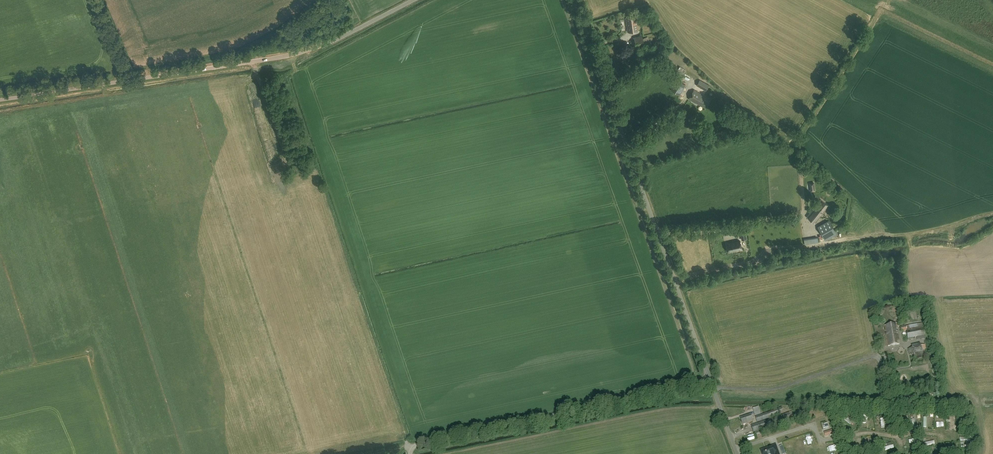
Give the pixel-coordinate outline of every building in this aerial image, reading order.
[(628,32),(639,31),(637,16),(626,18),(628,32)] [(631,41),(635,53),(646,49),(645,44),(650,42),(648,36),(643,38),(642,35),(634,37),(635,40),(631,41)] [(686,84),(677,80),(671,90),(679,95),(686,84)] [(706,91),(706,90),(709,85),(700,80),(696,85),(706,91)] [(250,92),(257,90),(255,83),(248,85),(250,92)] [(706,108),(711,99),(694,89),(689,99),(706,108)] [(816,223),(830,206),(821,199),(807,216),(816,223)] [(829,220),(818,227),(826,241),(837,235),(829,220)] [(742,249),(740,240),(732,242),(732,243),(726,244),(728,252),(733,250),(734,251),(742,249)] [(888,346),(900,344),(896,323),(885,325),(888,346)] [(925,338),(922,323),(900,327),(901,331),(906,330),(908,339),(917,337),(917,339),(925,338)] [(913,353),(915,359),(923,357),(922,351),(926,350),(925,345),(921,346),(920,343),(911,345),(912,348),(908,349),(909,354),(913,353)] [(761,414),(758,406),(753,408),(757,422),(784,413),(781,407),(761,414)] [(792,411),(751,425),(753,432),(794,418),(792,411)] [(742,424),(753,421),(750,414),(740,417),(742,424)] [(907,426),(905,418),(898,419),(900,427),(907,426)] [(762,453),(779,453),(776,445),(760,450),(762,453)]
